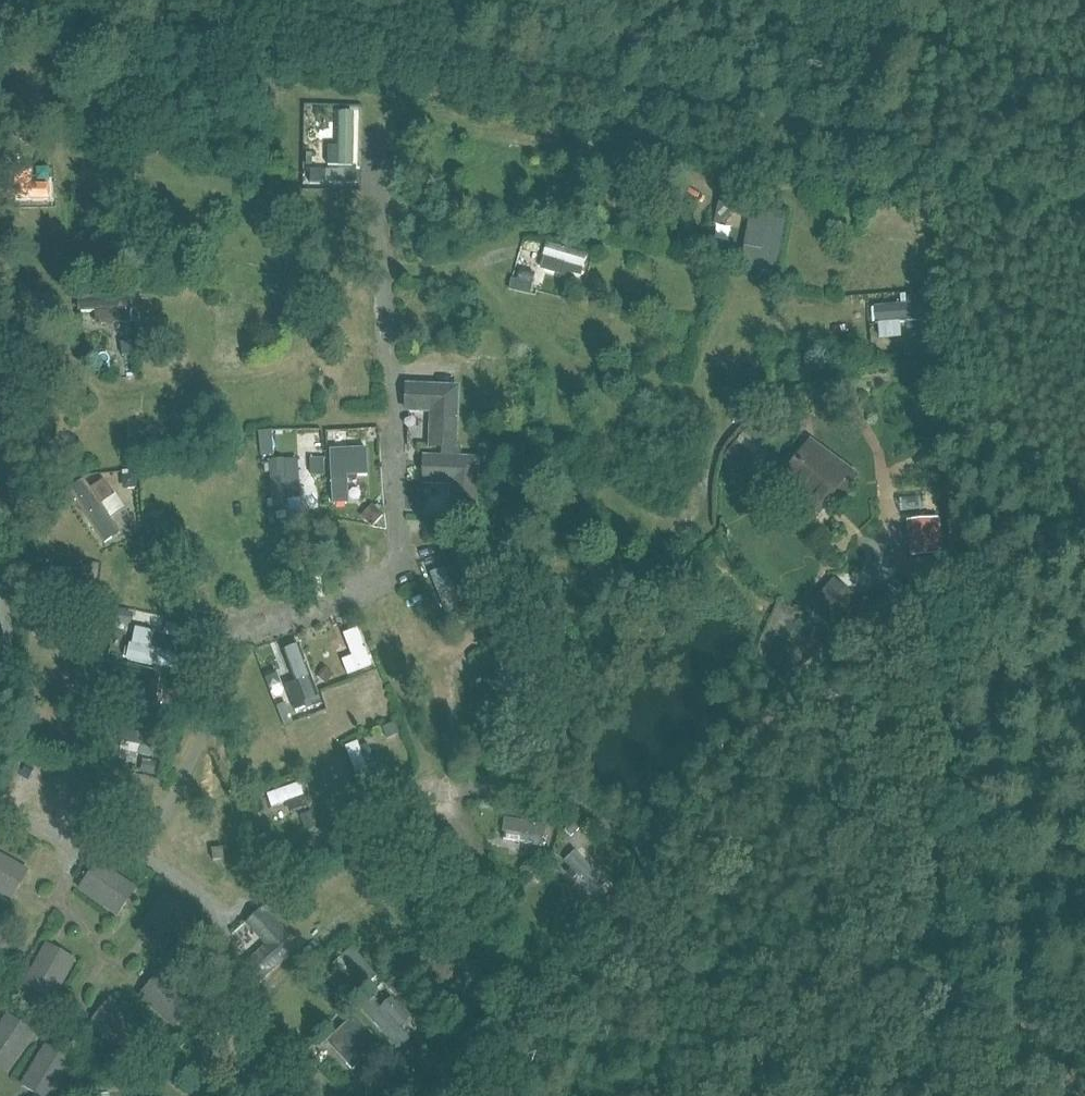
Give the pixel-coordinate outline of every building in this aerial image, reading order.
[(32,69),(33,81),(39,80),(39,83),(44,83),(43,68),(32,69)] [(328,147),(327,168),(354,168),(354,114),(338,114),(338,147),(328,147)] [(312,181),(323,181),(323,171),(312,170),(312,181)] [(50,184),(33,184),(33,171),(5,171),(5,201),(50,201),(50,184)] [(439,196),(455,200),(457,193),(440,189),(439,196)] [(144,220),(145,208),(131,207),(131,220),(144,220)] [(744,247),(740,268),(775,275),(786,220),(768,216),(761,251),(744,247)] [(715,224),(713,240),(725,242),(728,227),(715,224)] [(23,236),(22,225),(10,226),(11,238),(23,236)] [(650,228),(637,225),(634,238),(647,241),(650,228)] [(717,242),(713,258),(729,263),(733,246),(717,242)] [(588,255),(547,244),(539,270),(568,279),(570,274),(581,277),(588,255)] [(509,249),(487,254),(490,264),(512,259),(509,249)] [(533,284),(535,274),(519,270),(517,280),(533,284)] [(913,277),(913,292),(928,292),(927,276),(913,277)] [(133,298),(144,298),(144,288),(133,288),(133,298)] [(95,312),(96,325),(130,323),(130,310),(132,310),(131,296),(77,299),(78,313),(95,312)] [(919,296),(905,298),(906,304),(874,307),(875,325),(927,321),(926,303),(920,303),(919,296)] [(58,317),(43,318),(43,329),(58,328),(58,317)] [(118,339),(120,357),(135,356),(133,337),(118,339)] [(931,356),(929,341),(915,343),(916,358),(931,356)] [(444,452),(444,459),(458,459),(458,452),(460,452),(463,389),(408,386),(407,415),(433,416),(431,451),(444,452)] [(743,436),(761,449),(769,438),(751,425),(743,436)] [(280,451),(279,435),(268,435),(269,452),(280,451)] [(779,483),(802,501),(819,514),(843,482),(849,487),(858,476),(812,440),(779,483)] [(723,458),(742,472),(755,454),(739,442),(737,441),(723,458)] [(367,449),(330,451),(333,505),(348,504),(347,477),(368,476),(367,449)] [(136,455),(137,466),(148,465),(147,454),(136,455)] [(482,460),(458,459),(444,459),(425,458),(424,487),(452,488),(451,525),(481,525),(482,460)] [(301,498),(298,459),(271,461),(274,514),(288,513),(286,499),(301,498)] [(324,459),(311,460),(312,476),(325,476),(324,459)] [(126,476),(119,488),(132,496),(139,484),(126,476)] [(105,544),(120,534),(101,505),(114,496),(104,480),(90,489),(84,480),(69,491),(105,544)] [(69,491),(57,499),(63,507),(75,500),(69,491)] [(361,517),(372,527),(383,515),(372,504),(361,517)] [(929,521),(908,523),(911,558),(933,556),(929,521)] [(454,553),(457,563),(468,559),(464,549),(454,553)] [(946,566),(939,559),(932,565),(939,573),(946,566)] [(450,627),(465,621),(444,569),(429,575),(450,627)] [(86,570),(43,570),(43,584),(87,584),(86,570)] [(809,609),(832,628),(857,598),(833,579),(809,609)] [(635,603),(628,593),(621,598),(628,607),(635,603)] [(35,609),(47,610),(48,599),(36,597),(35,609)] [(119,609),(116,624),(126,626),(127,624),(131,625),(133,614),(129,614),(129,610),(119,609)] [(31,622),(43,625),(46,613),(33,610),(31,622)] [(132,645),(129,645),(126,661),(175,671),(178,655),(151,650),(155,633),(135,628),(132,645)] [(358,629),(343,635),(352,657),(342,661),(347,675),(372,666),(358,629)] [(299,646),(283,651),(295,683),(287,687),(296,711),(305,708),(306,712),(322,706),(299,646)] [(776,649),(770,661),(783,667),(789,656),(776,649)] [(324,668),(316,677),(327,686),(335,676),(324,668)] [(119,683),(126,684),(124,698),(156,703),(161,677),(122,669),(119,683)] [(533,690),(523,698),(533,711),(544,703),(533,690)] [(277,707),(284,727),(294,723),(286,703),(277,707)] [(164,711),(161,725),(173,727),(176,714),(164,711)] [(159,737),(122,729),(119,742),(140,746),(138,755),(154,759),(159,737)] [(388,729),(383,738),(393,743),(397,733),(388,729)] [(371,776),(365,762),(374,759),(368,744),(359,748),(357,743),(345,748),(358,781),(371,776)] [(140,773),(155,776),(157,762),(142,760),(140,773)] [(146,782),(106,775),(103,790),(144,797),(146,782)] [(152,782),(146,796),(159,801),(165,787),(152,782)] [(308,807),(299,784),(267,795),(271,808),(286,803),(289,814),(308,807)] [(301,816),(305,828),(317,824),(313,812),(301,816)] [(504,819),(501,841),(542,848),(545,826),(504,819)] [(563,828),(571,837),(579,829),(572,821),(563,828)] [(223,847),(213,849),(214,860),(225,858),(223,847)] [(595,895),(606,885),(575,851),(563,862),(595,895)] [(12,901),(29,869),(0,853),(0,894),(12,901)] [(78,889),(117,917),(137,888),(98,861),(78,889)] [(519,871),(528,879),(537,868),(528,861),(519,871)] [(300,948),(263,907),(245,924),(265,946),(243,966),(260,985),(300,948)] [(12,921),(0,914),(0,941),(12,921)] [(52,1002),(76,960),(46,942),(22,984),(52,1002)] [(352,948),(341,958),(366,987),(378,977),(352,948)] [(137,997),(174,1029),(197,1001),(161,970),(137,997)] [(396,970),(382,983),(389,991),(403,978),(396,970)] [(339,1000),(346,1007),(357,997),(350,990),(339,1000)] [(88,1024),(125,1055),(148,1028),(111,997),(88,1024)] [(398,1051),(409,1042),(398,1030),(410,1019),(391,999),(381,1009),(372,999),(361,1008),(398,1051)] [(325,1016),(331,1025),(343,1016),(336,1007),(325,1016)] [(381,1042),(366,1027),(355,1015),(354,1016),(349,1011),(343,1018),(347,1022),(327,1042),(347,1063),(353,1070),(366,1057),(381,1042)] [(0,1023),(0,1066),(9,1072),(35,1032),(7,1013),(0,1023)] [(20,1085),(39,1095),(55,1095),(75,1062),(45,1044),(20,1085)]
